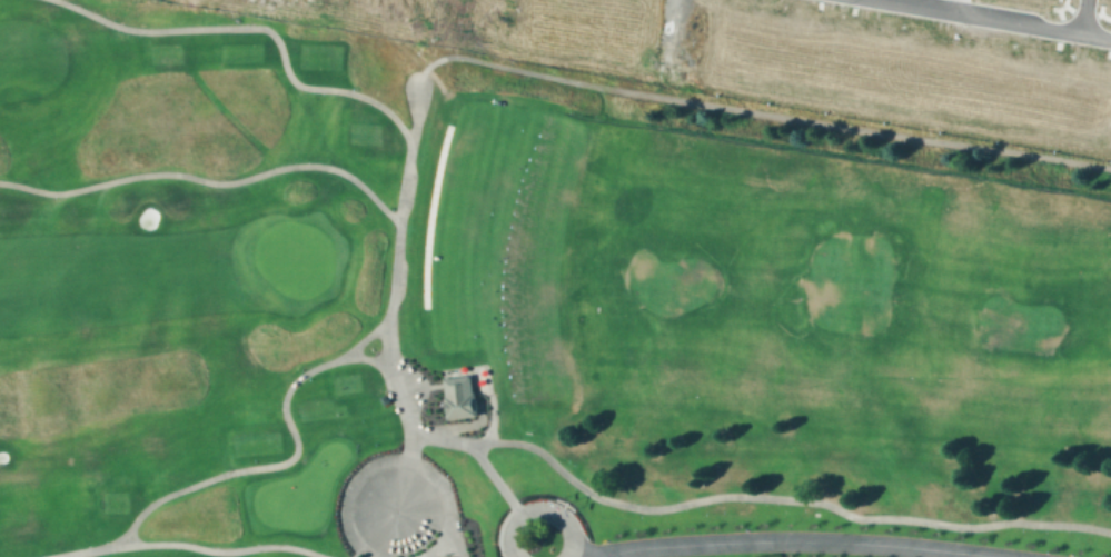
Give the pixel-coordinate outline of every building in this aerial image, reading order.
[(444,377),(470,372),(473,390),(474,390),(478,414),(448,418),(445,395),(446,395),(444,377)]
